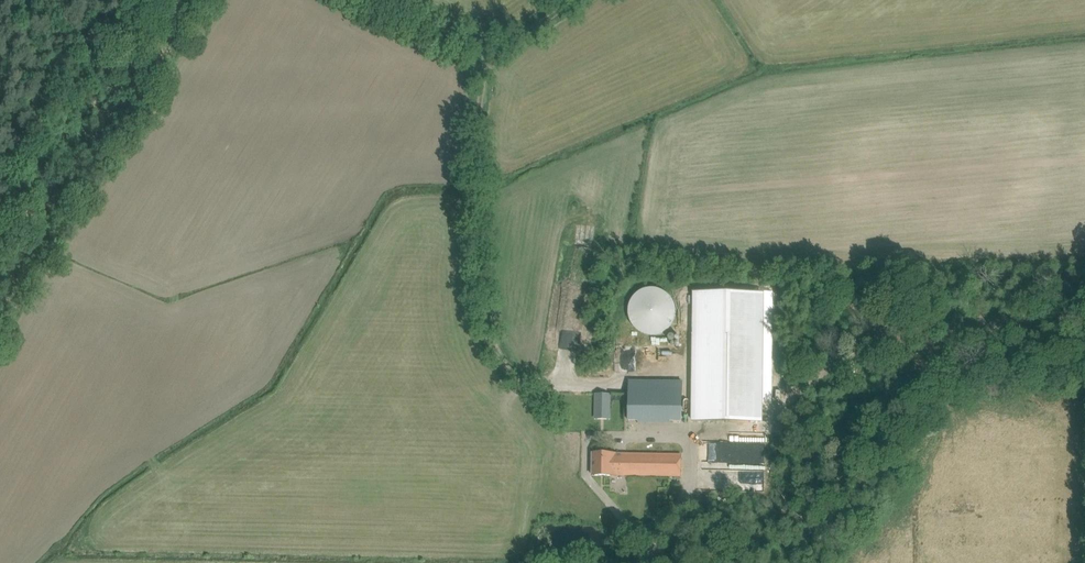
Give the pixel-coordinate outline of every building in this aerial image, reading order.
[(632,323),(637,328),(644,332),(652,333),(659,332),(666,328),(671,322),(674,315),(675,307),(673,300),(668,294),(662,289),(655,287),(647,287),(640,289),(634,294),(630,301),(628,308),(629,315),(632,323)] [(694,410),(694,421),(749,422),(749,411),(750,336),(695,335),(694,410)] [(655,349),(624,348),(624,351),(623,369),(655,370),(655,349)] [(629,381),(629,409),(629,420),(682,421),(682,381),(629,381)] [(595,402),(595,419),(611,419),(611,403),(595,402)] [(753,437),(753,461),(764,461),(765,433),(743,432),(743,437),(753,437)] [(593,452),(592,475),(681,476),(681,454),(593,452)]
